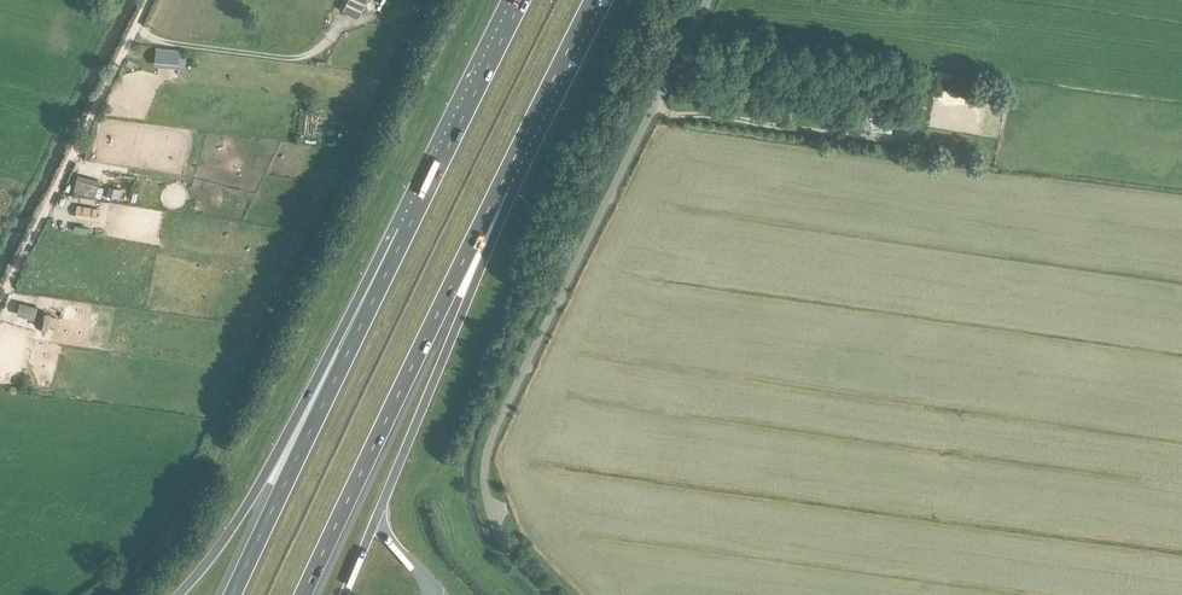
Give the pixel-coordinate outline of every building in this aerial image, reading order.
[(342,10),(358,18),(367,0),(347,0),(342,10)] [(154,65),(178,67),(180,49),(156,47),(154,65)] [(859,97),(855,128),(885,132),(889,101),(859,97)] [(100,180),(78,174),(74,191),(101,198),(104,187),(98,185),(100,180)] [(122,189),(109,186),(107,195),(119,198),(122,189)] [(99,208),(77,204),(75,217),(96,221),(99,208)] [(20,302),(17,312),(34,317),(37,306),(36,306),(23,303),(20,302)] [(51,312),(40,310),(36,324),(48,327),(51,312)]
